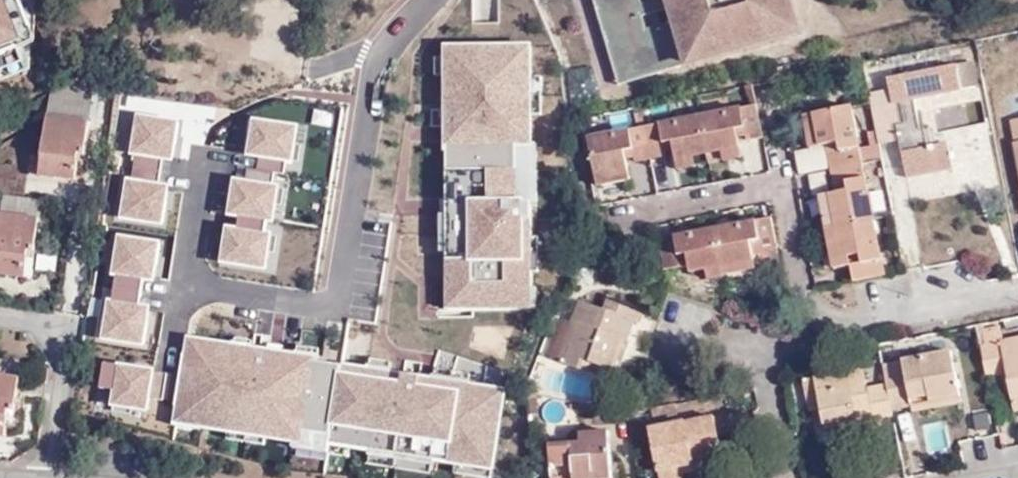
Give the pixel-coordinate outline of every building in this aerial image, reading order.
[(596,18),(625,9),(627,17),(612,21),(616,36),(631,32),(634,41),(624,44),(634,78),(719,53),(716,44),(720,42),(723,52),(758,42),(755,32),(759,31),(763,41),(796,31),(787,0),(591,0),(596,18)] [(889,76),(951,64),(947,45),(886,58),(889,76)] [(969,60),(955,63),(960,89),(974,87),(969,60)] [(886,77),(888,87),(891,103),(901,101),(905,121),(896,123),(899,139),(898,139),(906,176),(952,168),(946,141),(928,144),(924,127),(919,129),(913,98),(960,89),(955,63),(951,64),(889,76),(886,77)] [(888,87),(873,90),(874,94),(876,108),(882,142),(898,139),(899,139),(896,123),(905,121),(901,101),(891,103),(888,87)] [(853,280),(884,273),(851,104),(815,112),(821,144),(838,141),(839,150),(827,152),(833,181),(845,178),(848,188),(829,192),(835,224),(842,254),(848,253),(850,264),(853,280)] [(761,106),(594,140),(602,181),(631,174),(628,159),(636,159),(639,164),(672,158),(670,148),(677,147),(681,162),(742,148),(739,132),(747,130),(750,140),(767,137),(761,106)] [(876,108),(871,109),(878,143),(882,142),(876,108)] [(815,112),(802,114),(809,146),(821,144),(815,112)] [(90,118),(47,113),(43,151),(52,152),(49,173),(78,177),(81,151),(86,151),(90,118)] [(1009,119),(1017,167),(1017,118),(1009,119)] [(744,159),(742,148),(681,162),(684,174),(744,159)] [(40,173),(49,173),(52,152),(43,151),(40,173)] [(631,174),(602,181),(604,192),(634,186),(631,174)] [(27,273),(31,244),(37,244),(40,217),(0,212),(0,270),(27,273)] [(754,260),(778,256),(772,223),(661,243),(666,273),(690,269),(693,275),(705,274),(724,271),(756,266),(754,260)] [(833,267),(850,264),(848,253),(842,254),(835,224),(825,226),(833,267)] [(725,280),(724,271),(705,274),(708,283),(725,280)] [(629,343),(634,344),(649,311),(616,299),(611,313),(588,305),(580,327),(585,329),(571,366),(586,372),(590,364),(599,366),(617,373),(629,343)] [(585,329),(580,327),(570,324),(557,361),(571,366),(585,329)] [(1017,412),(1017,338),(1001,341),(1000,329),(977,332),(985,378),(1007,374),(1015,412),(1017,412)] [(621,374),(634,344),(629,343),(617,373),(621,374)] [(874,388),(879,421),(893,419),(892,414),(892,408),(911,405),(912,413),(960,405),(951,356),(882,366),(885,385),(874,388)] [(595,376),(599,366),(590,364),(586,372),(595,376)] [(822,431),(879,421),(874,388),(869,389),(863,369),(814,377),(819,410),(822,431)] [(0,373),(0,438),(4,439),(9,409),(19,410),(24,376),(0,373)] [(808,411),(819,410),(814,377),(803,379),(808,411)] [(892,408),(892,414),(912,413),(911,405),(892,408)] [(683,475),(723,467),(714,417),(647,429),(656,477),(666,477),(683,475)] [(610,435),(585,435),(585,443),(550,444),(551,475),(574,474),(574,477),(612,477),(610,435)]
